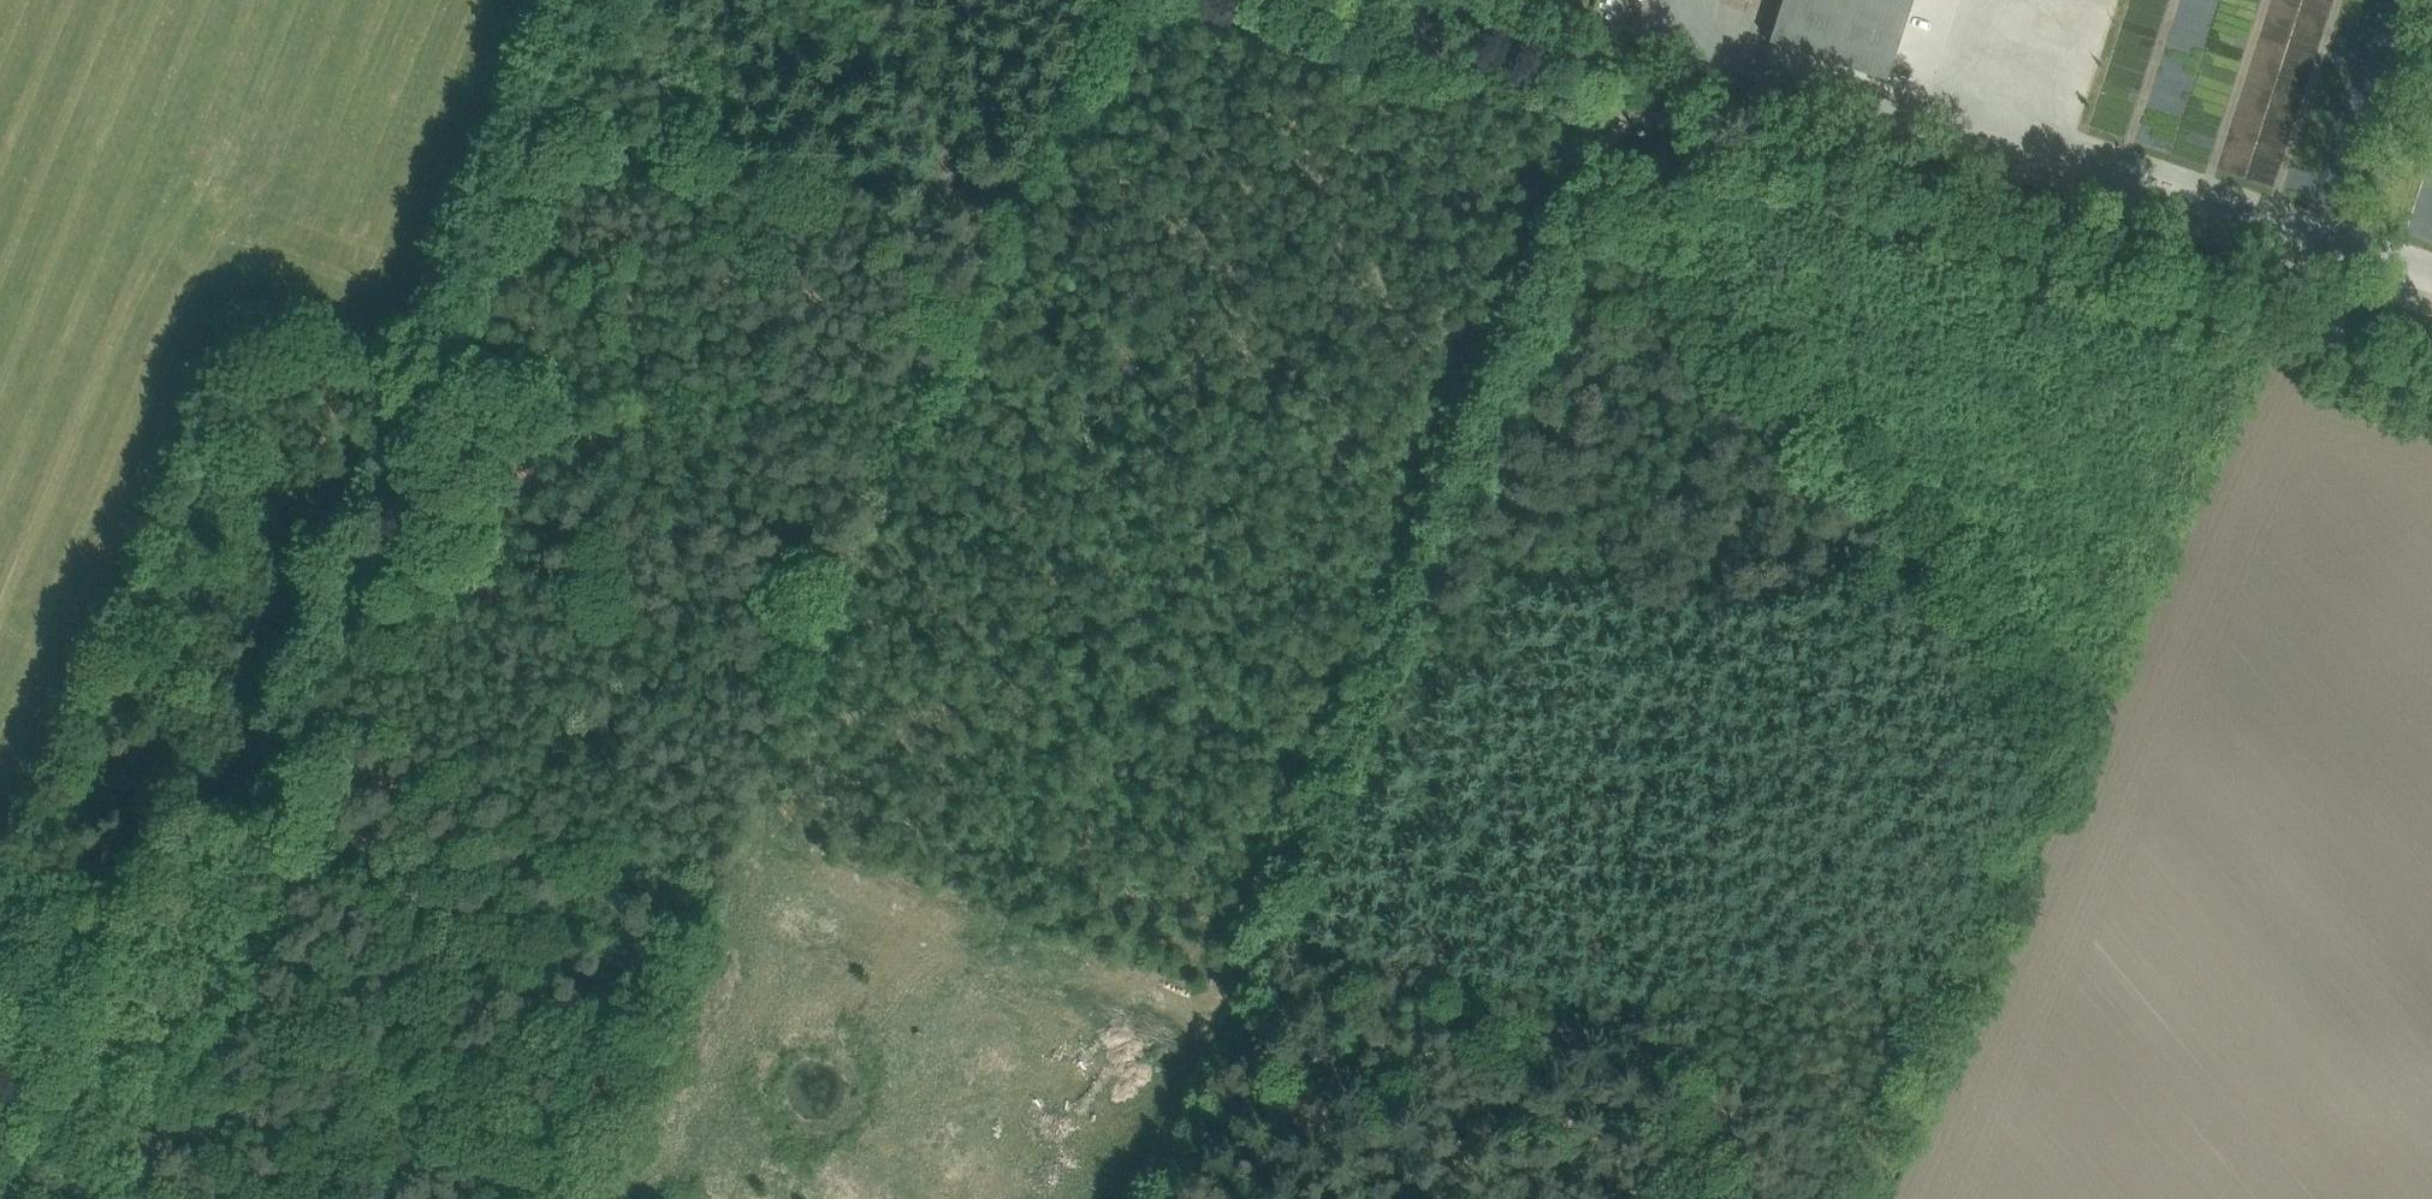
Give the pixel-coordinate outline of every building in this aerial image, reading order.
[(1769,41),(1887,79),(1913,0),(1782,0),(1769,41)]
